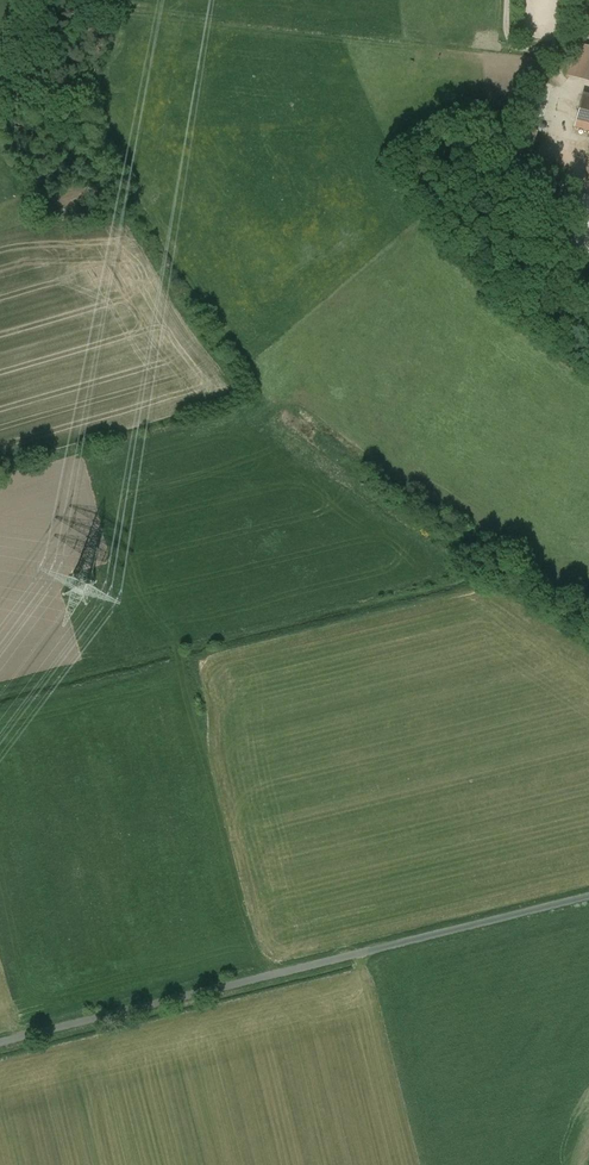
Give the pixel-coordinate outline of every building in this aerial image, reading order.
[(578,42),(570,73),(588,78),(588,45),(578,42)] [(581,93),(572,125),(588,130),(588,95),(581,93)]
